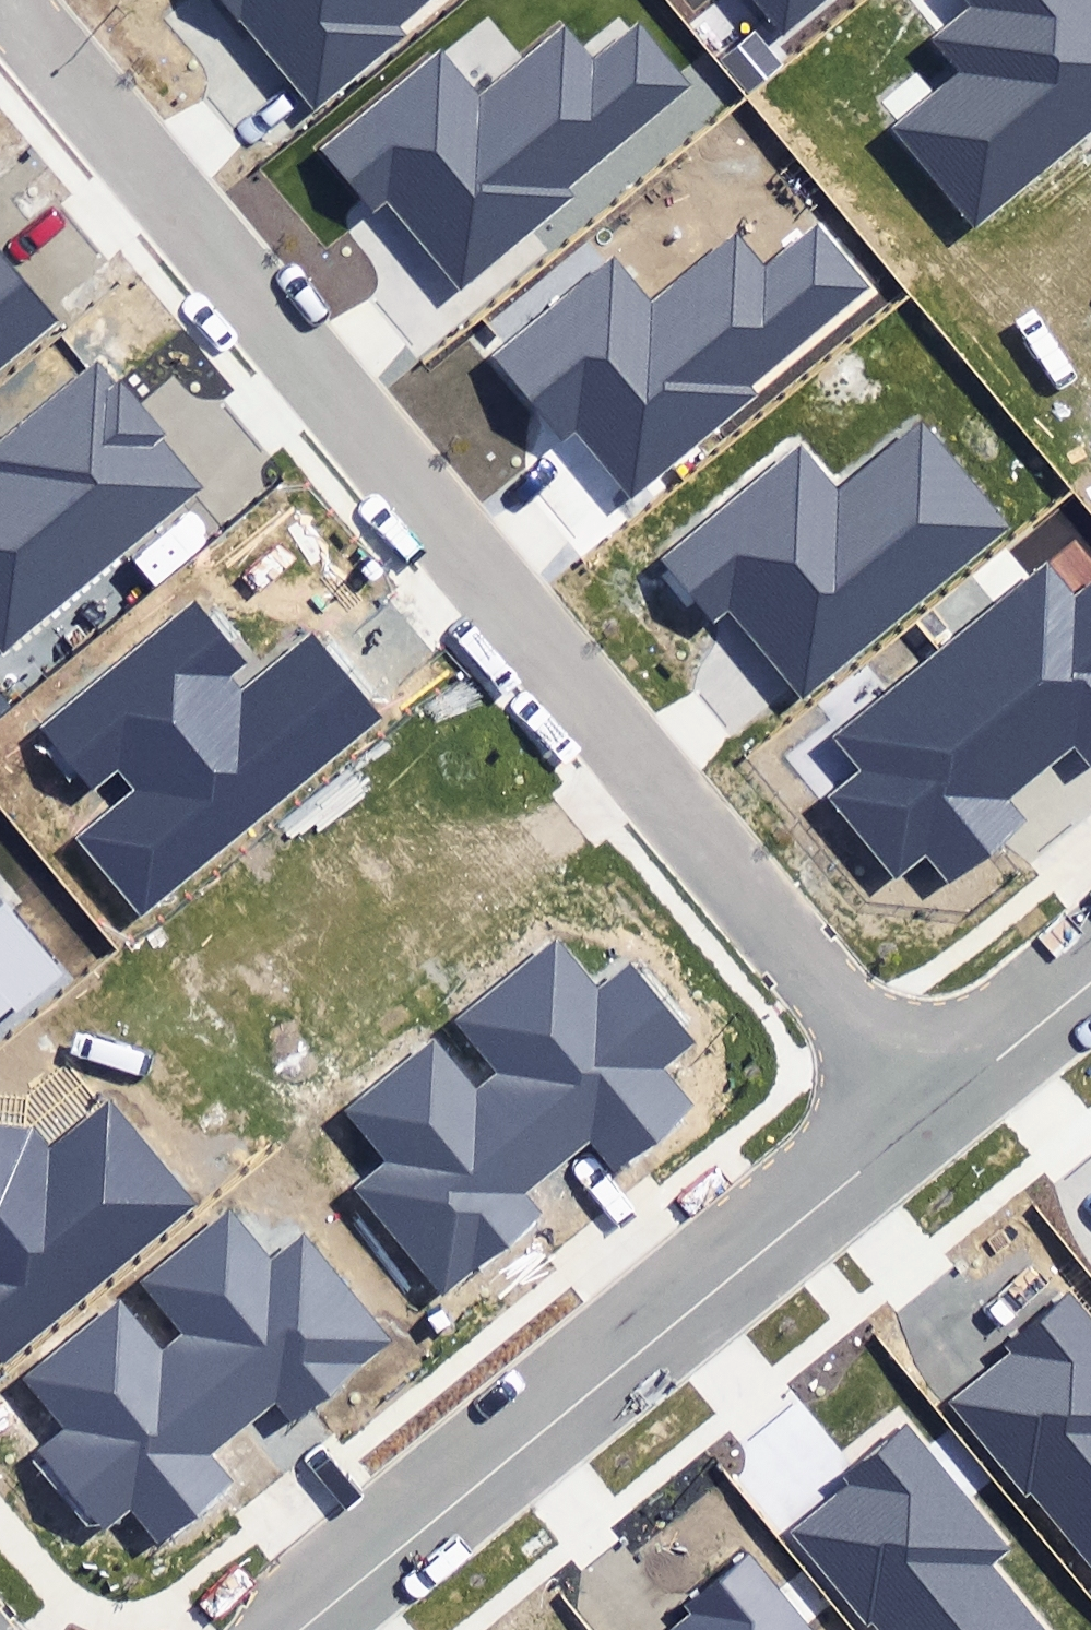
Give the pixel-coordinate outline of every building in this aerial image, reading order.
[(315,112),(408,35),(400,26),(431,0),(221,0),(315,112)] [(780,41),(828,0),(745,0),(780,41)] [(977,234),(1090,135),(1090,0),(967,0),(970,4),(925,42),(948,69),(882,126),(977,234)] [(390,198),(462,288),(580,194),(571,183),(691,88),(641,25),(595,62),(565,24),(479,93),(443,48),(322,144),(375,210),(390,198)] [(574,430),(633,497),(876,287),(817,219),(763,266),(736,236),(653,308),(609,257),(492,358),(563,440),(574,430)] [(61,318),(0,246),(0,368),(61,318)] [(99,366),(0,450),(0,644),(5,650),(198,485),(159,441),(168,433),(120,377),(113,383),(99,366)] [(727,607),(802,698),(1008,529),(923,426),(839,494),(802,450),(665,562),(712,620),(727,607)] [(944,649),(1039,771),(1071,746),(1090,771),(1090,770),(1090,578),(1075,590),(1055,564),(944,649)] [(248,662),(194,598),(37,728),(93,796),(120,773),(136,792),(77,841),(141,918),(382,718),(312,634),(241,693),(228,678),(248,662)] [(1039,771),(944,649),(835,733),(866,774),(833,800),(894,878),(922,856),(941,881),(1018,822),(1001,800),(1039,771)] [(72,976),(9,900),(0,907),(0,1036),(72,976)] [(508,1075),(493,1086),(555,1165),(592,1137),(621,1174),(705,1109),(677,1072),(708,1048),(636,954),(597,985),(560,937),(461,1014),(508,1075)] [(518,1194),(555,1165),(493,1086),(476,1099),(435,1047),(353,1110),(391,1160),(358,1186),(439,1289),(534,1215),(518,1194)] [(4,1360),(199,1201),(113,1097),(50,1147),(36,1130),(0,1127),(0,1355),(4,1360)] [(191,1336),(178,1347),(243,1429),(275,1403),(295,1427),(397,1344),(304,1230),(271,1257),(228,1204),(141,1275),(191,1336)] [(1070,1289),(1002,1345),(1009,1354),(949,1404),(1024,1495),(1031,1490),(1090,1562),(1090,1314),(1070,1289)] [(243,1429),(178,1347),(166,1357),(122,1304),(32,1377),(74,1428),(37,1458),(99,1534),(128,1510),(158,1547),(236,1483),(212,1454),(243,1429)] [(911,1421),(843,1477),(850,1486),(789,1536),(865,1627),(872,1621),(879,1629),(1042,1629),(989,1567),(1015,1546),(911,1421)] [(751,1549),(683,1605),(691,1614),(672,1629),(819,1629),(751,1549)]
